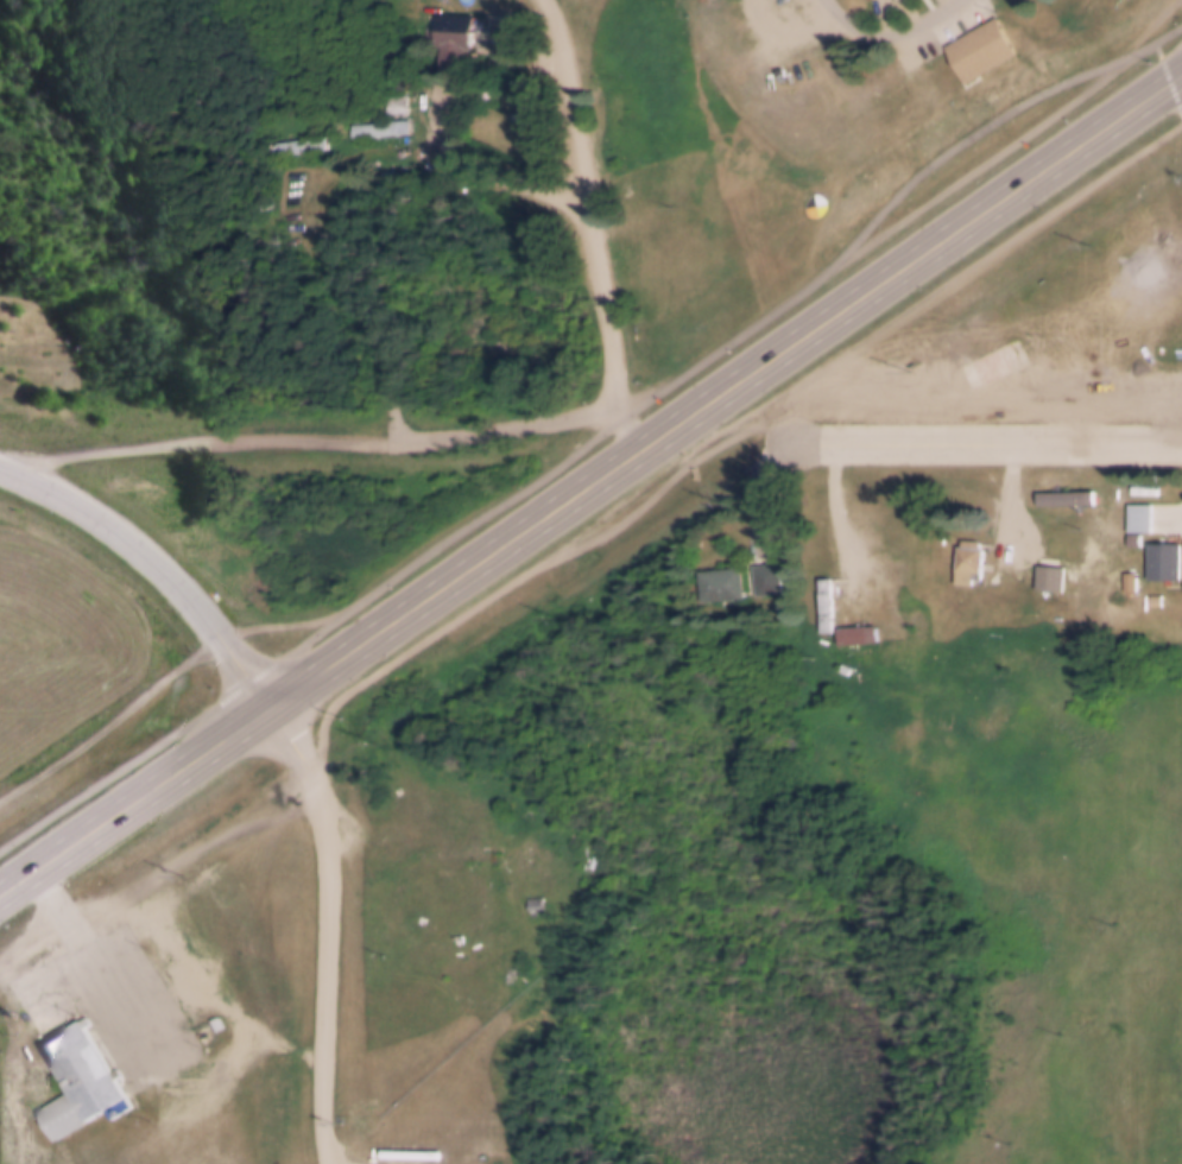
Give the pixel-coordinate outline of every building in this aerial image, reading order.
[(441,43),(435,43),(436,10),(474,11),(473,44),(466,43),(464,68),(440,67),(441,43)] [(943,43),(993,14),(1015,50),(963,80),(943,43)] [(407,113),(383,114),(381,91),(406,90),(407,113)] [(348,119),(410,115),(411,132),(348,134),(348,119)] [(322,132),(324,145),(263,154),(260,141),(322,132)] [(956,366),(968,395),(1023,372),(1011,343),(956,366)] [(1035,488),(1094,487),(1094,501),(1036,502),(1035,488)] [(1126,500),(1151,500),(1151,529),(1126,529),(1126,500)] [(961,544),(962,536),(980,537),(979,545),(984,545),(981,572),(956,570),(957,543),(961,544)] [(1149,539),(1181,539),(1181,575),(1149,575),(1149,539)] [(757,590),(753,562),(778,558),(780,587),(757,590)] [(1037,562),(1064,564),(1062,588),(1035,586),(1037,562)] [(697,568),(741,563),(745,592),(701,596),(697,568)] [(1121,569),(1136,569),(1136,590),(1121,590),(1121,569)] [(836,624),(874,622),(876,641),(837,644),(836,624)] [(842,659),(853,664),(849,671),(839,666),(842,659)] [(82,1021),(42,1045),(71,1094),(36,1115),(52,1143),(103,1113),(110,1124),(134,1109),(82,1021)]
